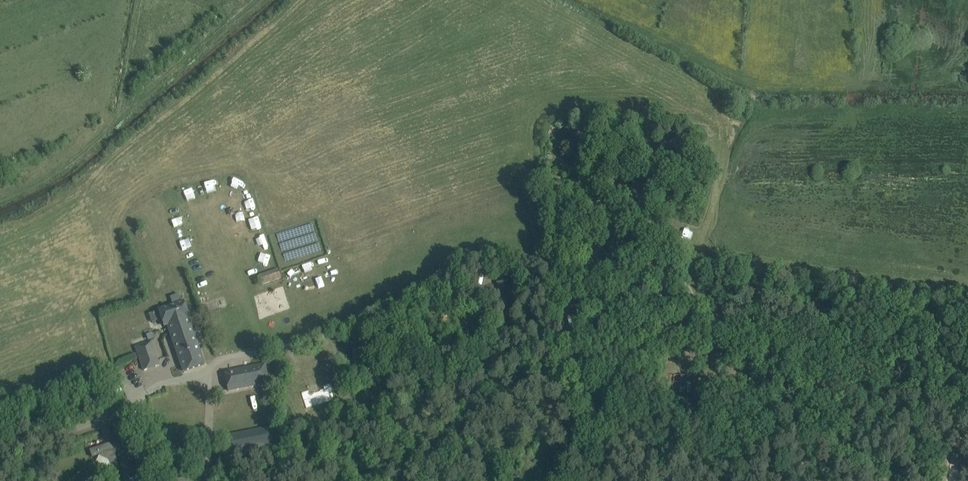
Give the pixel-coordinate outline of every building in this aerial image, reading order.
[(663,140),(663,143),(661,144),(662,151),(682,148),(681,140),(669,142),(668,139),(663,140)] [(634,183),(629,192),(637,196),(641,198),(647,201),(652,191),(634,183)] [(564,190),(562,190),(562,194),(550,195),(550,203),(569,202),(568,194),(569,194),(568,189),(564,190)] [(649,204),(644,202),(641,208),(646,211),(649,204)] [(610,245),(610,246),(610,247),(633,255),(636,248),(613,239),(613,240),(611,241),(610,245)] [(624,264),(631,267),(634,259),(627,257),(624,264)] [(260,285),(281,278),(277,269),(257,276),(260,285)] [(499,295),(494,296),(496,305),(508,303),(504,282),(497,284),(499,295)] [(648,304),(648,310),(654,311),(674,314),(675,306),(665,305),(665,300),(658,299),(657,304),(655,304),(655,305),(648,304)] [(172,304),(173,306),(159,311),(164,327),(167,326),(170,334),(174,333),(176,338),(179,346),(181,352),(177,353),(177,354),(183,372),(203,365),(204,365),(202,360),(198,348),(198,347),(196,348),(191,332),(192,331),(189,322),(188,319),(189,318),(187,311),(184,302),(182,303),(181,301),(172,304)] [(271,316),(272,308),(261,307),(260,314),(271,316)] [(728,324),(731,331),(738,327),(734,321),(728,324)] [(717,332),(709,331),(708,338),(723,339),(725,323),(718,322),(717,332)] [(755,330),(752,350),(761,351),(764,331),(755,330)] [(136,348),(144,371),(159,366),(153,349),(142,352),(140,346),(136,348)] [(338,352),(335,352),(335,365),(348,364),(347,347),(338,347),(338,352)] [(353,350),(355,366),(362,365),(363,371),(370,370),(368,348),(353,350)] [(275,363),(277,371),(291,369),(290,361),(275,363)] [(253,368),(254,371),(225,377),(229,395),(269,387),(265,365),(252,367),(252,368),(253,368)] [(684,394),(686,375),(674,374),(673,393),(684,394)] [(304,396),(296,397),(300,414),(330,407),(326,390),(318,392),(319,396),(304,399),(304,396)] [(277,447),(273,427),(226,437),(230,456),(277,447)] [(111,445),(110,443),(89,450),(92,458),(99,456),(108,459),(112,471),(119,469),(113,453),(120,450),(118,442),(111,445)]
